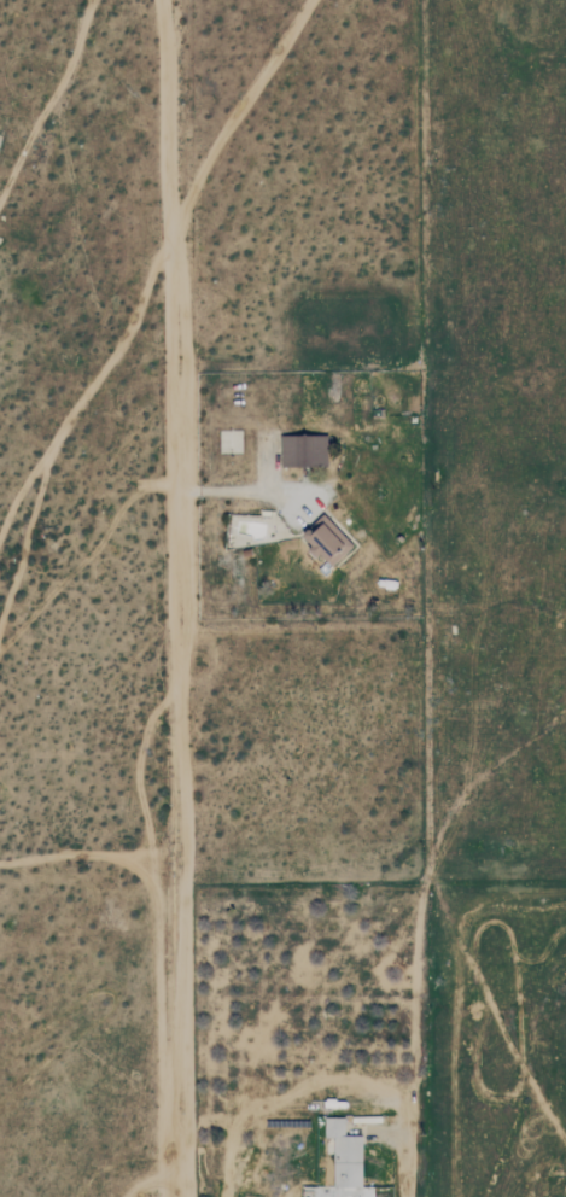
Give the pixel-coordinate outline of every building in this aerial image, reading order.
[(280,436),(281,468),(327,467),(326,435),(280,436)] [(306,551),(315,561),(321,556),(332,567),(353,547),(322,514),(300,535),(311,546),(306,551)] [(361,1189),(362,1137),(344,1137),(344,1119),(325,1119),(324,1140),(333,1140),(332,1188),(361,1189)]
